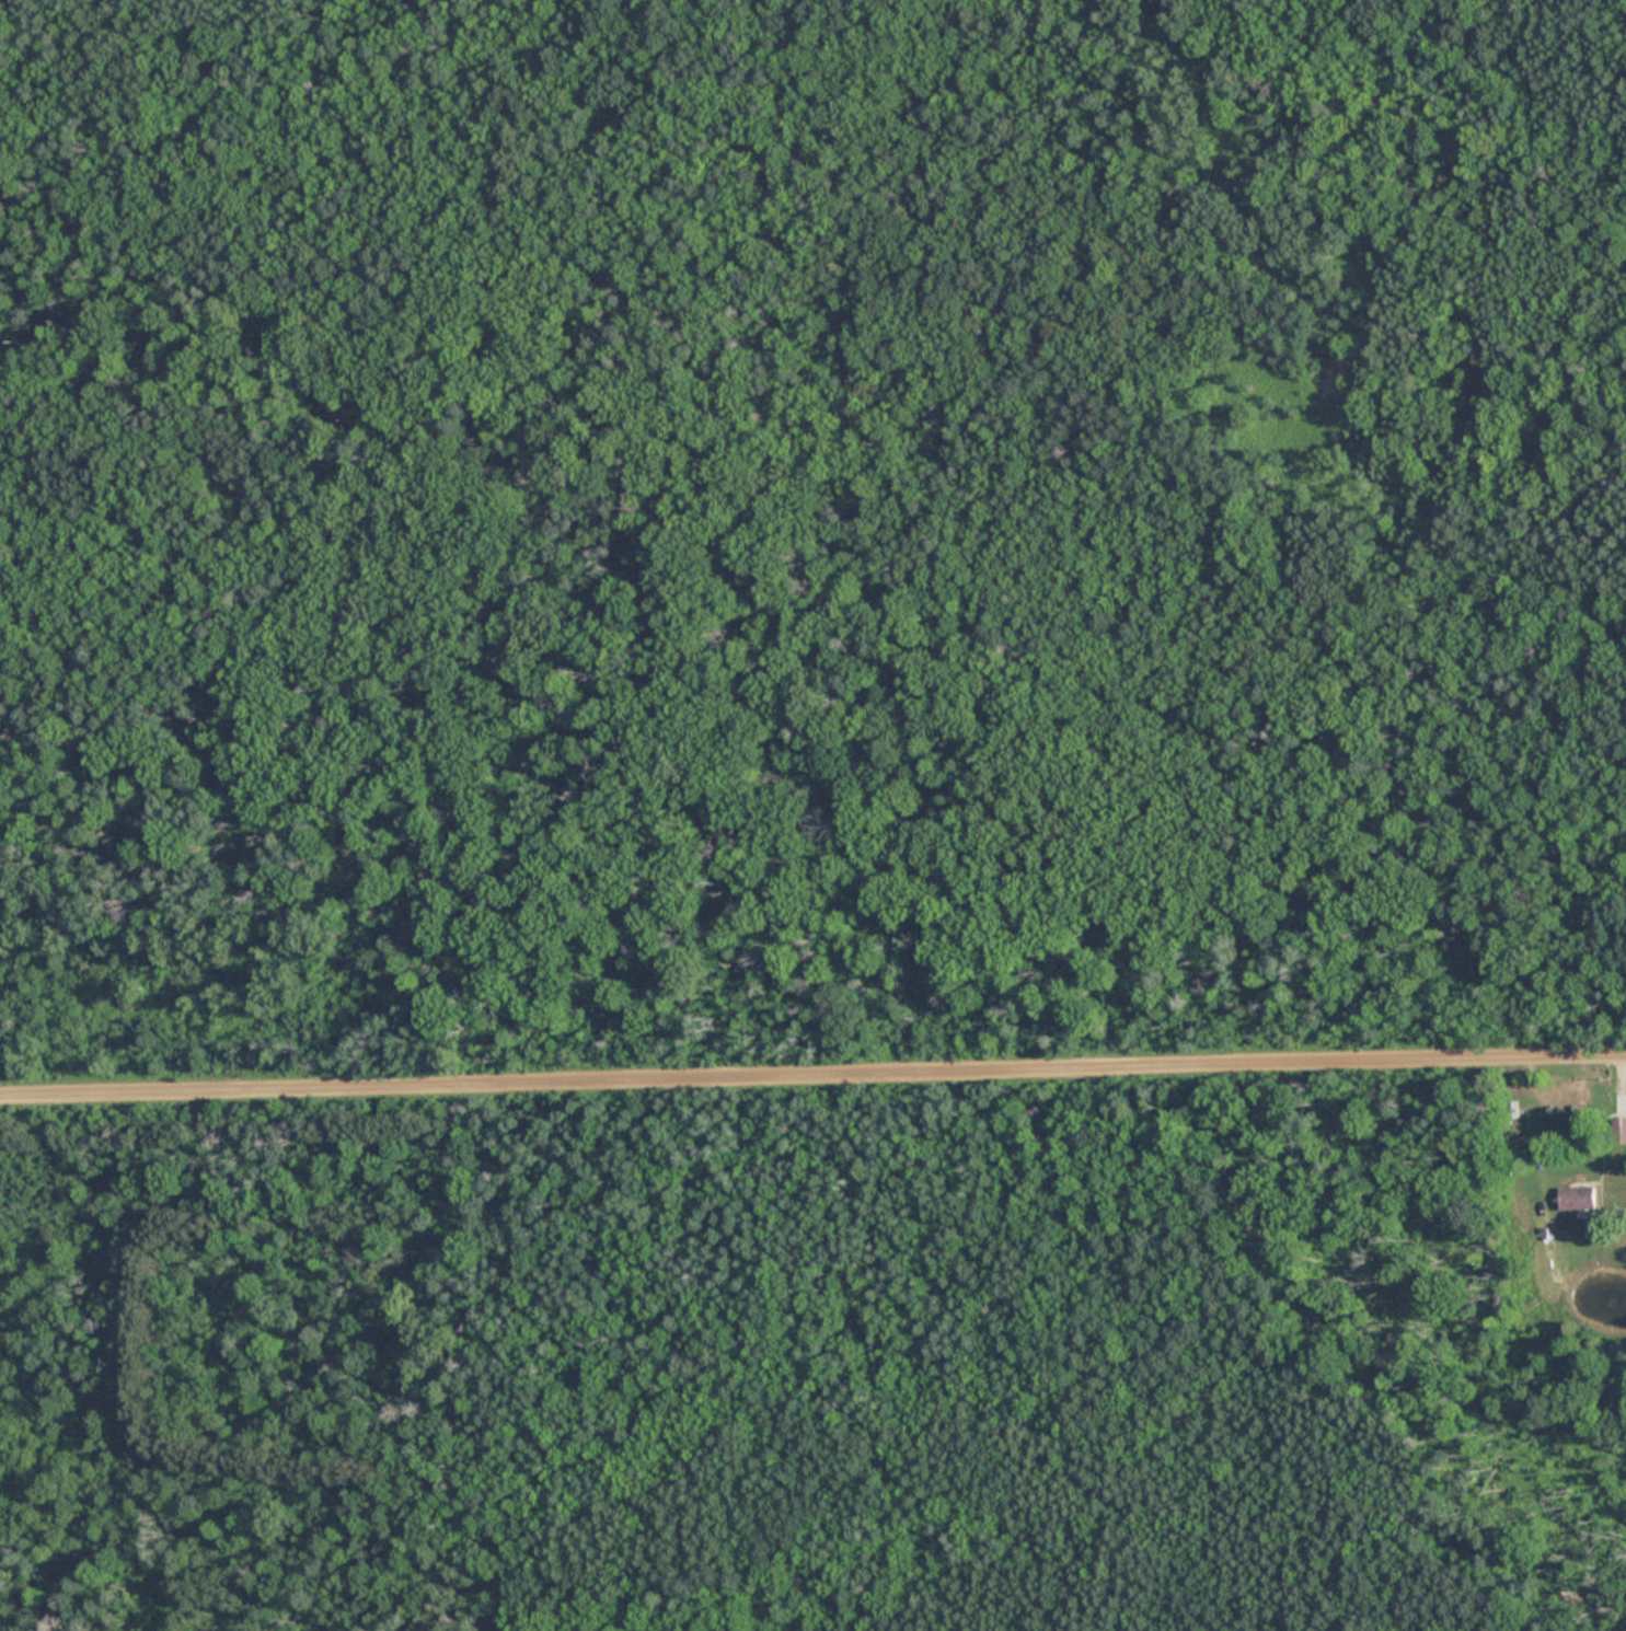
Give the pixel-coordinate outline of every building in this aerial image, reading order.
[(1560,1186),(1560,1209),(1595,1209),(1595,1186),(1560,1186)]
